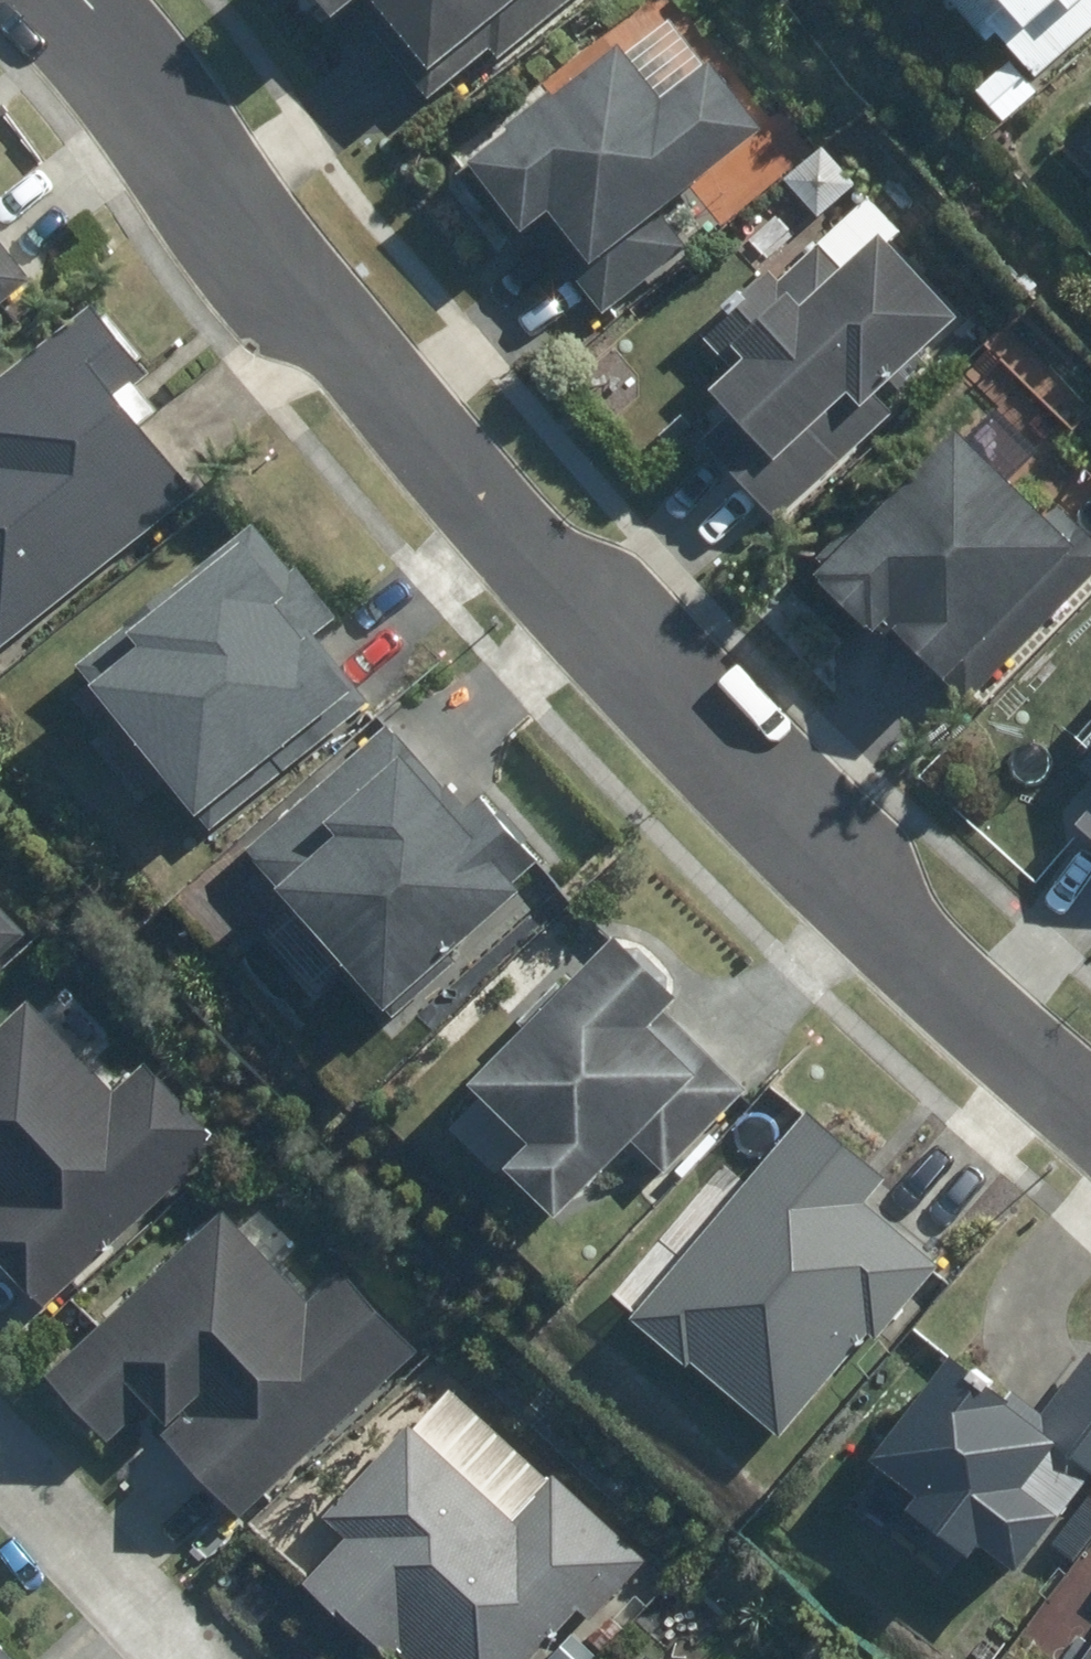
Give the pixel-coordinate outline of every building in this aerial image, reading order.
[(337,21),(360,0),(444,90),(486,52),(502,70),(577,0),(318,0),(337,21)] [(1028,89),(1090,32),(1090,0),(948,0),(1028,89)] [(531,227),(600,314),(691,241),(667,210),(766,131),(676,18),(628,56),(617,43),(465,164),(522,234),(531,227)] [(699,441),(776,519),(896,403),(883,389),(959,315),(891,245),(905,232),(866,191),(786,269),(772,255),(696,330),(729,363),(704,387),(729,412),(699,441)] [(26,280),(0,248),(0,301),(26,280)] [(3,650),(193,495),(111,395),(148,365),(94,299),(0,376),(0,653),(3,650)] [(1090,590),(1090,545),(1056,507),(1042,520),(961,434),(811,574),(870,637),(888,621),(968,706),(1090,590)] [(252,523),(74,665),(208,834),(370,705),(312,631),(342,606),(303,557),(288,569),(252,523)] [(470,814),(387,722),(245,849),(390,1010),(550,867),(488,798),(470,814)] [(1080,757),(1090,767),(1090,745),(1080,757)] [(1065,818),(1090,841),(1090,789),(1065,818)] [(19,943),(0,922),(0,961),(19,943)] [(504,1170),(552,1221),(637,1141),(664,1170),(744,1095),(666,1011),(674,1004),(615,941),(466,1082),(528,1148),(504,1170)] [(0,1029),(0,1263),(42,1309),(225,1143),(148,1058),(111,1091),(30,1002),(0,1029)] [(885,1168),(811,1103),(626,1314),(779,1447),(940,1264),(861,1195),(885,1168)] [(226,1213),(47,1376),(124,1461),(156,1432),(235,1519),(421,1349),(345,1266),(307,1301),(226,1213)] [(1054,1446),(1062,1435),(1037,1417),(950,1351),(836,1502),(949,1586),(974,1553),(1004,1575),(1054,1509),(1024,1487),(1054,1446)] [(1037,1417),(1062,1435),(1054,1446),(1090,1474),(1090,1355),(1086,1351),(1037,1417)] [(344,1533),(296,1587),(378,1658),(532,1658),(528,1656),(563,1615),(587,1636),(651,1563),(445,1383),(327,1518),(344,1533)] [(682,1613),(642,1658),(735,1658),(682,1613)] [(1068,1658),(1090,1658),(1090,1625),(1068,1658)] [(0,1645),(0,1658),(14,1658),(0,1645)]
